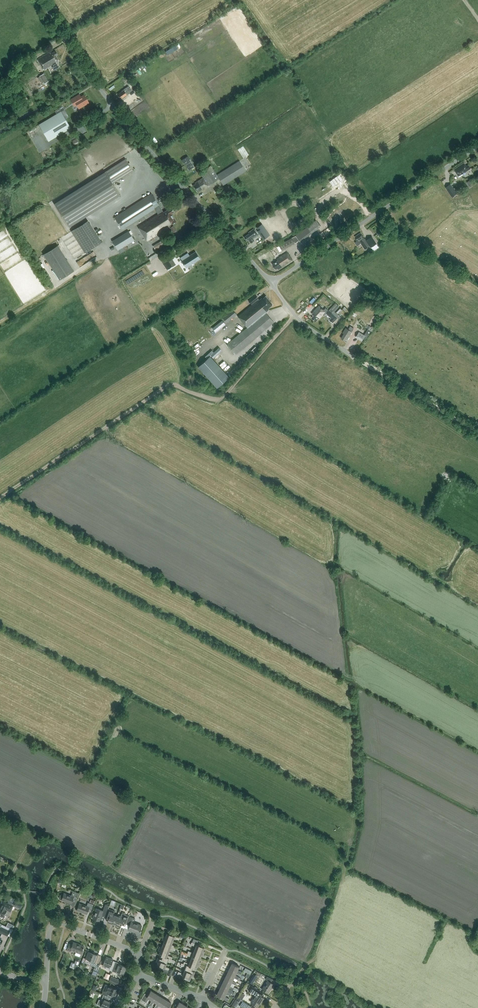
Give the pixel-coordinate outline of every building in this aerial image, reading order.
[(59,61),(56,56),(58,54),(55,51),(51,53),(50,52),(37,59),(44,70),(52,65),(53,66),(52,67),(54,70),(59,67),(57,64),(56,62),(59,61)] [(23,72),(18,64),(12,68),(18,76),(23,72)] [(40,76),(45,84),(48,81),(43,74),(40,76)] [(132,91),(131,89),(128,86),(122,91),(118,94),(121,98),(132,91)] [(81,97),(79,94),(71,99),(75,106),(77,104),(79,108),(82,106),(83,106),(84,105),(88,102),(84,95),(81,97)] [(49,141),(71,128),(70,127),(74,125),(70,119),(67,121),(61,111),(39,124),(49,141)] [(191,169),(196,166),(190,156),(184,159),(191,169)] [(112,183),(133,170),(126,159),(55,205),(69,227),(120,195),(112,183)] [(246,171),(239,161),(217,175),(211,165),(200,172),(203,178),(195,183),(196,184),(193,185),(197,192),(202,189),(203,190),(209,186),(208,185),(219,178),(223,185),(246,171)] [(467,173),(466,171),(470,168),(468,165),(466,166),(464,163),(454,169),(459,177),(467,173)] [(451,184),(445,187),(452,197),(457,194),(451,184)] [(227,186),(218,192),(221,198),(225,195),(225,196),(232,206),(236,203),(230,193),(229,193),(228,191),(231,190),(227,186)] [(160,206),(152,193),(114,217),(122,230),(155,209),(158,214),(138,227),(147,241),(154,236),(155,236),(169,227),(169,226),(172,224),(176,221),(171,214),(174,212),(171,208),(164,212),(163,211),(159,206),(160,206)] [(85,253),(102,242),(88,221),(71,231),(85,253)] [(262,227),(257,230),(263,239),(268,236),(262,227)] [(251,243),(254,240),(253,239),(258,235),(254,229),(248,232),(249,233),(244,237),(247,240),(248,239),(251,243)] [(134,240),(128,231),(112,241),(118,250),(134,240)] [(376,244),(372,237),(366,240),(364,242),(363,240),(365,239),(363,237),(364,237),(361,233),(355,236),(358,241),(355,242),(357,245),(361,243),(365,249),(370,246),(371,247),(376,244)] [(292,237),(280,245),(283,250),(295,243),(292,237)] [(153,246),(155,250),(166,243),(163,239),(153,246)] [(43,254),(59,280),(74,271),(58,245),(43,254)] [(181,260),(186,268),(200,259),(195,251),(189,255),(188,253),(180,257),(182,260),(181,260)] [(95,252),(77,261),(80,266),(88,262),(89,265),(95,263),(92,257),(96,255),(95,252)] [(165,256),(169,261),(174,258),(171,252),(165,256)] [(279,269),(293,260),(287,252),(277,259),(278,260),(273,264),(276,269),(278,268),(279,269)] [(252,305),(238,316),(248,327),(227,344),(235,354),(274,322),(266,313),(269,311),(268,310),(269,309),(268,308),(273,304),(266,296),(262,299),(262,298),(259,300),(258,298),(255,295),(249,301),(252,305)] [(336,303),(329,310),(332,313),(334,314),(340,307),(336,303)] [(316,322),(325,312),(319,306),(312,314),(314,316),(312,318),(316,322)] [(237,314),(232,309),(222,317),(227,323),(237,314)] [(329,310),(326,313),(331,318),(333,316),(336,320),(338,318),(338,317),(337,317),(335,315),(334,314),(332,313),(329,310)] [(222,320),(212,328),(215,332),(225,324),(222,320)] [(346,328),(343,333),(344,333),(342,338),(345,341),(347,339),(348,339),(352,332),(354,328),(351,326),(349,329),(346,328)] [(363,340),(363,339),(365,340),(369,334),(371,331),(372,332),(374,329),(370,326),(366,332),(364,335),(359,332),(356,337),(362,341),(363,340)] [(210,356),(214,352),(212,350),(205,357),(207,359),(210,356)] [(197,367),(216,388),(229,377),(210,356),(207,359),(197,367)] [(59,899),(61,899),(61,900),(71,903),(71,904),(74,906),(79,893),(73,891),(71,895),(64,893),(63,895),(61,894),(60,895),(59,897),(59,899)] [(16,898),(13,905),(20,908),(23,902),(16,898)] [(4,914),(8,916),(10,912),(13,906),(8,904),(8,903),(3,901),(3,902),(2,902),(1,902),(1,903),(1,904),(0,907),(0,917),(1,915),(3,917),(4,914)] [(87,906),(79,903),(76,910),(87,914),(88,911),(91,912),(94,904),(88,902),(87,906)] [(105,904),(103,910),(96,908),(92,918),(99,921),(102,914),(105,915),(107,910),(109,905),(105,904)] [(117,915),(114,914),(115,911),(108,908),(105,916),(109,918),(107,922),(114,924),(117,915)] [(120,916),(117,915),(114,924),(120,926),(122,922),(125,924),(128,916),(121,913),(120,916)] [(133,930),(139,932),(142,925),(133,922),(135,918),(129,916),(126,923),(130,925),(128,929),(133,931),(133,930)] [(2,924),(0,928),(0,931),(10,936),(13,929),(2,924)] [(164,935),(163,937),(172,941),(174,938),(179,940),(180,937),(174,935),(167,933),(166,936),(164,935)] [(171,944),(172,941),(163,937),(162,940),(164,940),(163,943),(176,948),(176,946),(171,944)] [(81,953),(84,946),(73,942),(72,945),(69,943),(66,950),(70,951),(70,949),(81,953)] [(196,946),(194,950),(204,953),(205,951),(203,950),(204,947),(197,944),(191,942),(191,944),(196,946)] [(160,946),(159,948),(168,952),(170,949),(175,950),(176,948),(163,943),(162,947),(160,946)] [(159,954),(161,955),(172,959),(172,957),(167,955),(168,952),(159,948),(158,950),(160,951),(159,954)] [(86,958),(91,960),(89,964),(94,966),(95,964),(97,965),(100,955),(97,954),(97,955),(88,952),(86,958)] [(199,961),(200,957),(187,953),(186,955),(192,957),(190,960),(200,964),(201,961),(199,961)] [(173,960),(172,959),(161,955),(159,958),(158,957),(157,960),(166,964),(167,960),(173,962),(173,960)] [(105,968),(112,971),(115,961),(112,960),(113,959),(106,956),(103,965),(106,966),(105,968)] [(73,961),(71,966),(78,968),(81,961),(77,959),(76,962),(73,961)] [(166,964),(157,960),(156,962),(158,962),(157,966),(164,968),(164,969),(165,969),(163,973),(171,976),(173,969),(165,966),(166,964)] [(199,966),(200,964),(190,960),(189,963),(184,961),(183,963),(194,968),(196,968),(197,965),(199,966)] [(118,963),(115,961),(112,971),(118,973),(119,971),(124,973),(126,967),(118,963)] [(193,971),(194,968),(183,963),(181,963),(181,965),(186,967),(184,970),(194,974),(195,971),(193,971)] [(232,963),(230,969),(237,972),(241,974),(242,972),(238,970),(240,966),(232,963)] [(234,977),(238,979),(239,977),(235,975),(237,972),(230,969),(227,974),(234,977)] [(183,976),(190,978),(191,975),(193,976),(194,974),(184,970),(183,973),(178,971),(177,974),(183,976)] [(233,980),(234,977),(227,974),(224,979),(232,983),(236,984),(237,982),(233,980)] [(109,981),(117,984),(119,980),(111,976),(109,981)] [(268,980),(262,989),(269,993),(274,984),(271,982),(273,979),(267,976),(266,979),(268,980)] [(224,979),(222,984),(229,988),(233,990),(234,988),(230,986),(232,983),(224,979)] [(228,991),(229,988),(222,984),(219,990),(227,993),(231,995),(232,993),(228,991)] [(106,985),(105,986),(102,993),(103,994),(113,998),(114,995),(115,996),(118,989),(109,986),(107,985),(106,985)] [(249,991),(255,995),(251,1002),(258,1006),(261,1001),(262,1001),(264,998),(262,996),(264,993),(252,986),(249,991)] [(149,998),(152,1000),(156,993),(151,990),(148,995),(145,993),(141,999),(146,1002),(149,998)] [(228,1000),(229,998),(225,996),(227,993),(219,990),(217,995),(224,999),(224,998),(228,1000)] [(156,993),(152,1000),(149,1004),(151,1005),(154,1001),(157,1003),(161,996),(156,993)] [(113,998),(103,994),(101,1000),(99,999),(97,1004),(101,1006),(100,1006),(104,1007),(107,1007),(110,1001),(111,1001),(113,998)] [(161,996),(157,1003),(154,1007),(156,1007),(157,1007),(159,1005),(162,1006),(166,1000),(161,996)] [(166,1000),(162,1006),(161,1007),(164,1007),(168,1007),(171,1003),(166,1000)]
